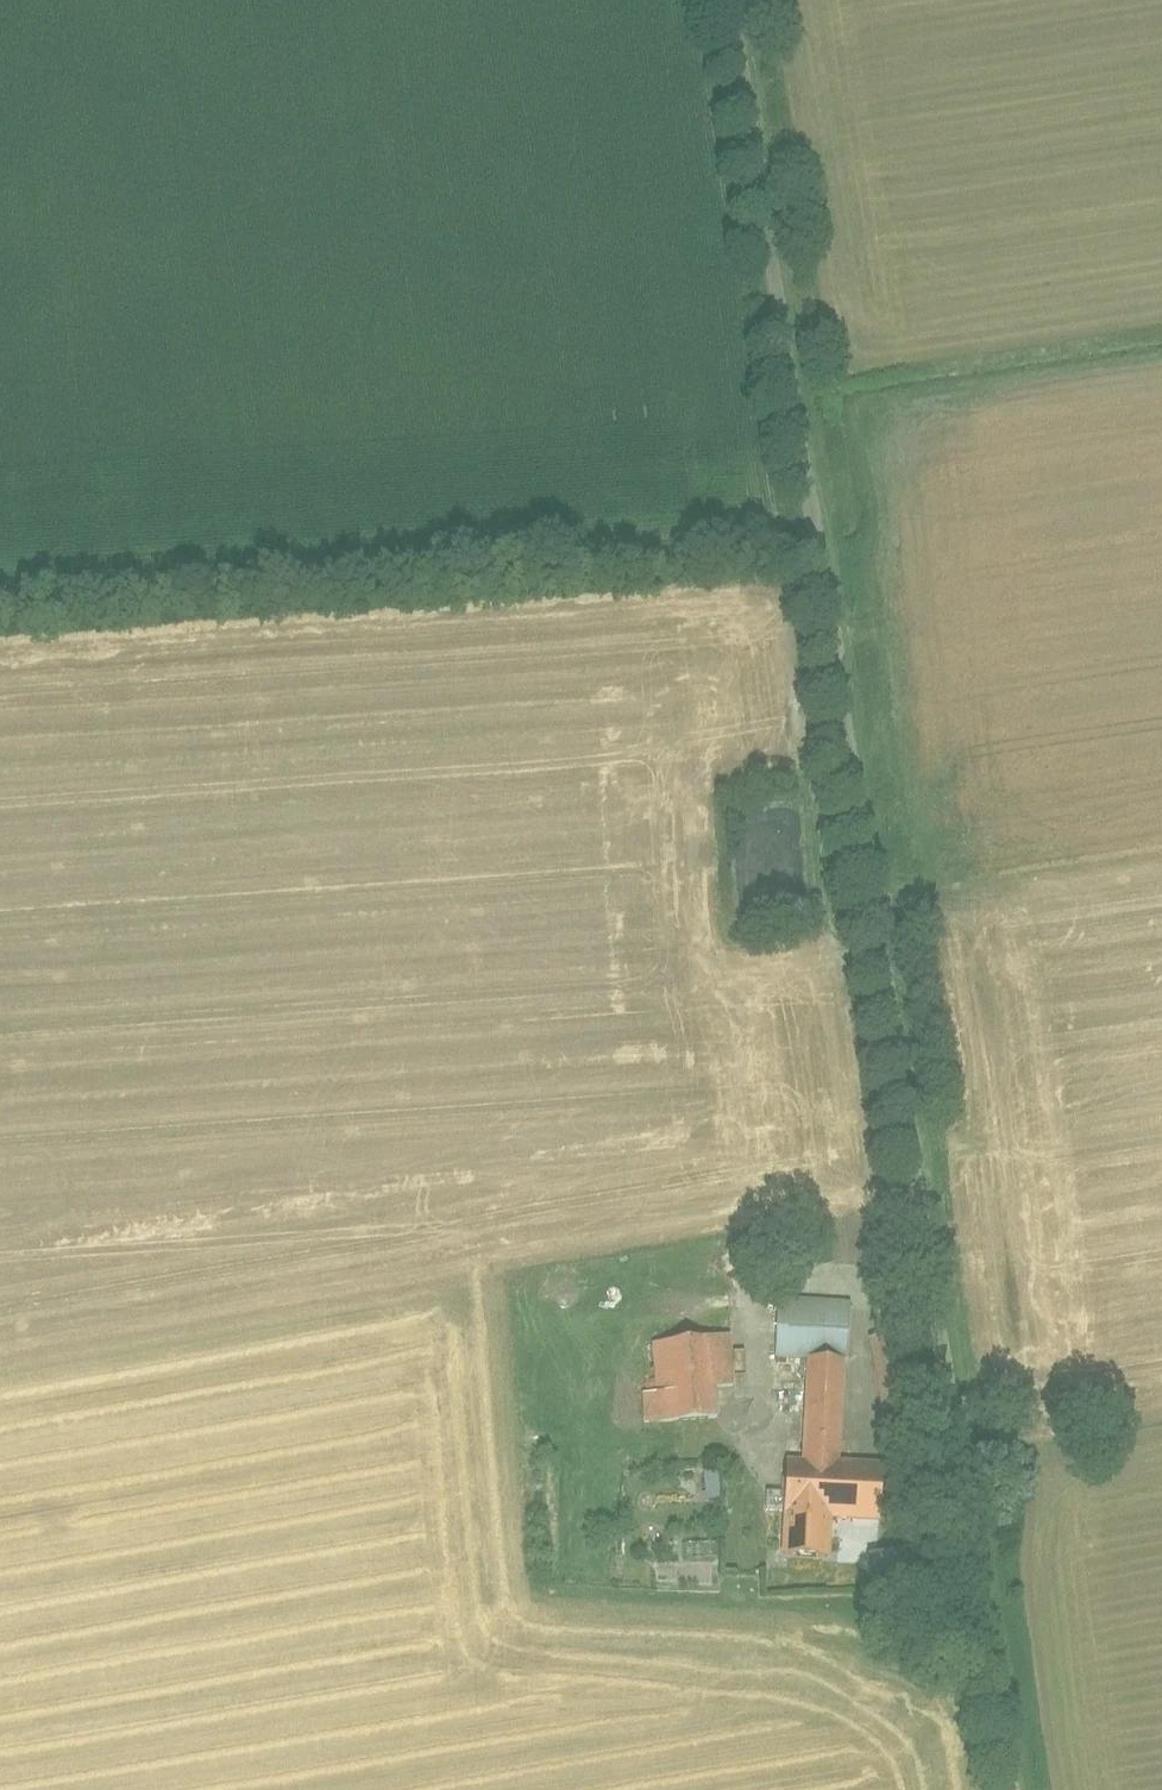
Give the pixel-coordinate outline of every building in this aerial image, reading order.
[(775,1310),(775,1362),(840,1362),(840,1310),(775,1310)] [(703,1394),(729,1393),(727,1344),(650,1347),(653,1431),(705,1429),(703,1394)] [(824,1563),(824,1524),(874,1524),(874,1476),(829,1476),(829,1373),(793,1373),(793,1475),(774,1475),(774,1563),(824,1563)] [(925,1563),(873,1565),(874,1598),(926,1596),(925,1563)]
